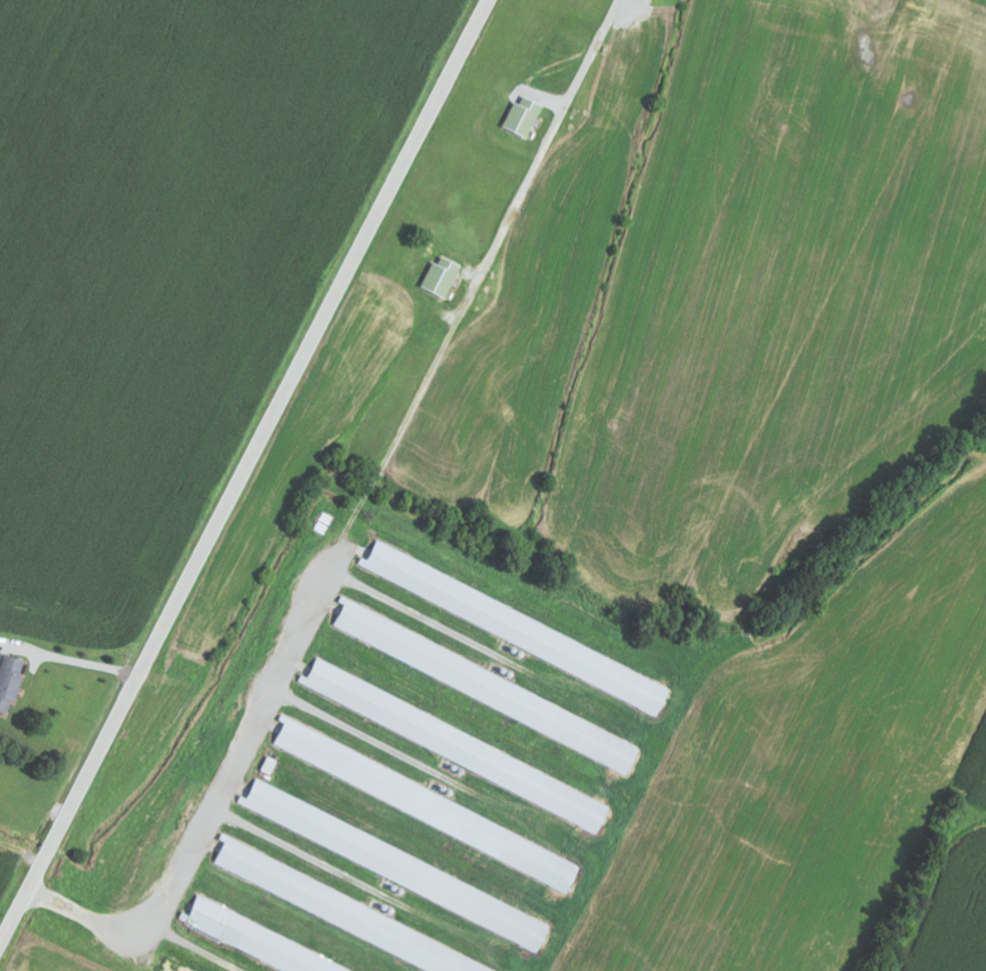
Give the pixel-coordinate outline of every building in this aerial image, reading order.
[(505,128),(528,140),(545,107),(525,98),(521,106),(517,104),(505,128)] [(447,300),(463,268),(440,256),(424,289),(447,300)] [(674,685),(377,545),(364,572),(662,712),(674,685)] [(6,655),(0,675),(0,712),(9,715),(13,702),(16,704),(29,662),(6,655)] [(603,827),(615,800),(314,665),(302,692),(603,827)] [(263,771),(273,776),(280,762),(270,757),(263,771)] [(555,921),(256,784),(244,811),(542,948),(555,921)] [(221,840),(226,843),(214,869),(435,970),(506,970),(222,839),(221,840)] [(197,903),(185,930),(279,970),(352,970),(197,903)]
